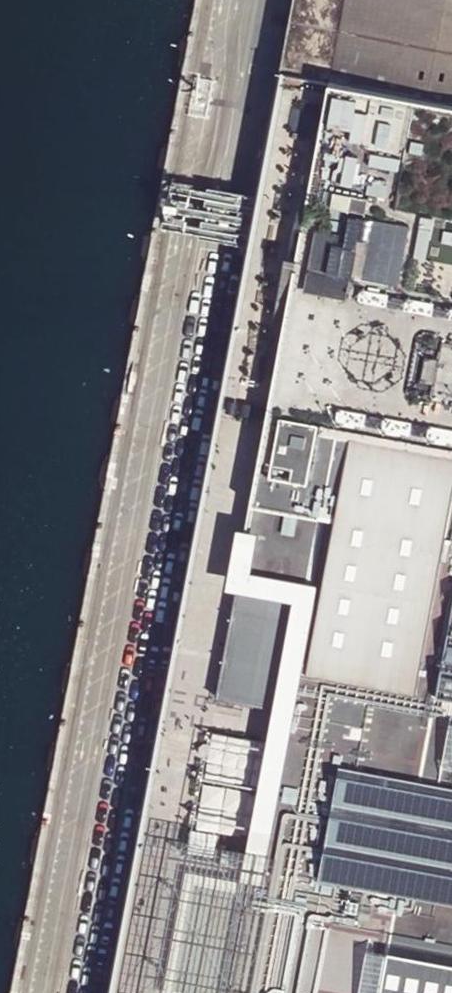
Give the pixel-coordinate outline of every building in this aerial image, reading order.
[(289,63),(451,93),(451,0),(301,0),(289,63)] [(289,63),(116,992),(451,992),(451,93),(346,74),(289,63)]
